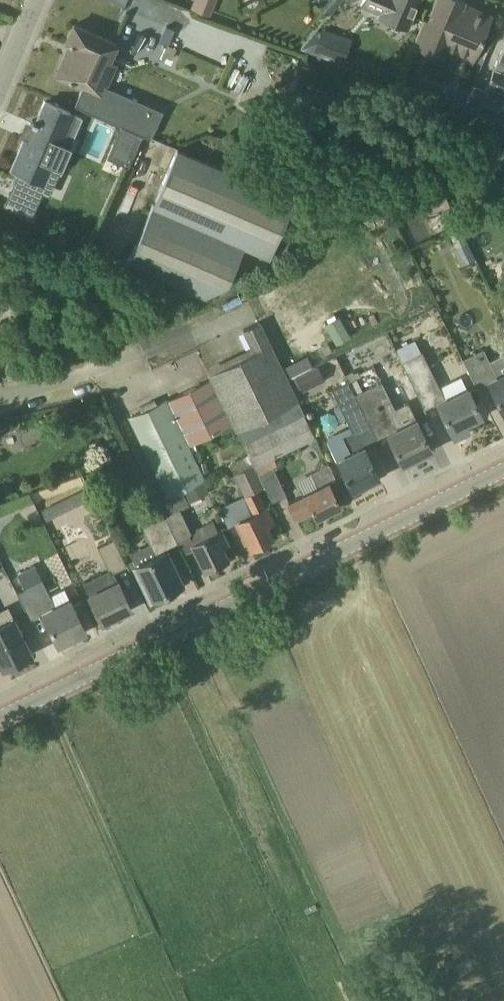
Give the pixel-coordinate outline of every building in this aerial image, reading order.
[(216,0),(193,0),(191,7),(210,15),(216,0)] [(317,3),(327,12),(337,0),(320,0),(317,3)] [(361,5),(380,13),(379,15),(408,28),(420,0),(363,0),(361,5)] [(462,3),(464,0),(437,0),(428,20),(423,19),(413,43),(436,53),(439,46),(472,60),(491,16),(462,3)] [(74,24),(66,42),(72,45),(68,53),(66,52),(56,75),(104,96),(117,64),(109,61),(116,43),(74,24)] [(324,56),(330,44),(318,37),(312,49),(324,56)] [(486,86),(503,93),(503,43),(486,86)] [(168,45),(163,56),(172,60),(176,48),(168,45)] [(312,67),(298,62),(289,89),(304,94),(312,67)] [(473,85),(464,108),(477,113),(479,114),(479,112),(483,103),(488,91),(485,90),(473,85)] [(74,143),(73,142),(72,143),(71,143),(82,117),(75,114),(76,114),(74,113),(45,100),(36,121),(32,120),(31,123),(35,124),(29,138),(20,134),(19,135),(25,137),(18,153),(19,154),(19,153),(22,154),(16,166),(55,183),(60,172),(61,172),(74,143)] [(267,134),(243,123),(237,137),(244,141),(245,139),(261,147),(267,134)] [(137,136),(119,128),(106,158),(124,166),(137,136)] [(293,201),(177,149),(127,263),(126,263),(126,264),(204,298),(228,284),(245,247),(269,258),(293,201)] [(43,192),(49,195),(55,183),(16,166),(15,170),(18,172),(4,205),(32,217),(43,192)] [(375,221),(386,216),(383,210),(372,215),(375,221)] [(454,213),(443,218),(455,246),(466,241),(454,213)] [(467,242),(456,247),(461,259),(472,254),(467,242)] [(420,275),(412,279),(415,286),(424,282),(420,275)] [(338,315),(324,323),(336,343),(350,335),(338,315)] [(209,373),(211,378),(234,424),(254,464),(258,474),(273,467),(277,465),(272,455),(316,435),(259,322),(243,330),(254,351),(209,373)] [(396,349),(402,362),(421,352),(420,351),(415,340),(396,349)] [(489,361),(484,349),(461,360),(473,384),(487,378),(503,413),(503,354),(489,361)] [(423,351),(421,352),(402,362),(406,372),(421,403),(435,396),(446,420),(455,437),(469,431),(468,430),(466,430),(463,424),(481,415),(467,386),(445,397),(428,362),(423,351)] [(307,354),(284,366),(290,377),(312,365),(307,354)] [(346,358),(339,362),(348,381),(360,376),(358,371),(353,373),(346,358)] [(318,366),(296,378),(303,391),(325,380),(318,366)] [(211,378),(166,399),(188,443),(189,445),(234,424),(211,378)] [(348,381),(331,389),(339,405),(334,408),(341,421),(346,418),(350,426),(328,437),(327,441),(336,460),(337,459),(352,489),(379,475),(361,438),(373,432),(364,414),(355,395),(348,381)] [(381,381),(356,394),(355,395),(364,414),(373,432),(374,434),(385,429),(403,464),(431,449),(416,420),(407,402),(394,408),(381,381)] [(166,399),(130,417),(168,496),(205,477),(189,445),(188,443),(166,399)] [(130,463),(117,464),(119,483),(132,481),(130,463)] [(257,490),(264,486),(258,474),(254,464),(233,474),(234,475),(243,495),(244,497),(220,509),(228,526),(237,521),(250,549),(273,538),(267,526),(273,523),(257,490)] [(336,479),(328,464),(310,473),(317,487),(288,502),(295,517),(312,509),(316,517),(340,505),(329,483),(336,479)] [(273,467),(258,474),(264,486),(272,502),(286,495),(273,467)] [(203,479),(182,489),(188,502),(209,492),(208,491),(203,480),(203,479)] [(90,499),(85,489),(42,510),(46,520),(90,499)] [(166,514),(178,538),(193,531),(181,507),(166,514)] [(166,514),(161,516),(144,524),(158,552),(135,563),(151,597),(181,583),(163,545),(178,538),(166,514)] [(221,529),(217,531),(213,522),(196,530),(201,540),(192,544),(205,571),(228,560),(224,551),(230,548),(221,529)] [(97,546),(108,569),(111,568),(114,572),(127,566),(114,538),(97,546)] [(55,608),(35,566),(18,574),(25,589),(19,592),(29,614),(41,609),(58,643),(85,630),(71,600),(55,608)] [(110,569),(83,581),(87,590),(114,577),(110,569)] [(117,580),(116,578),(87,592),(102,621),(131,607),(117,580)] [(2,667),(31,653),(16,621),(8,605),(0,609),(0,664),(2,667)]
